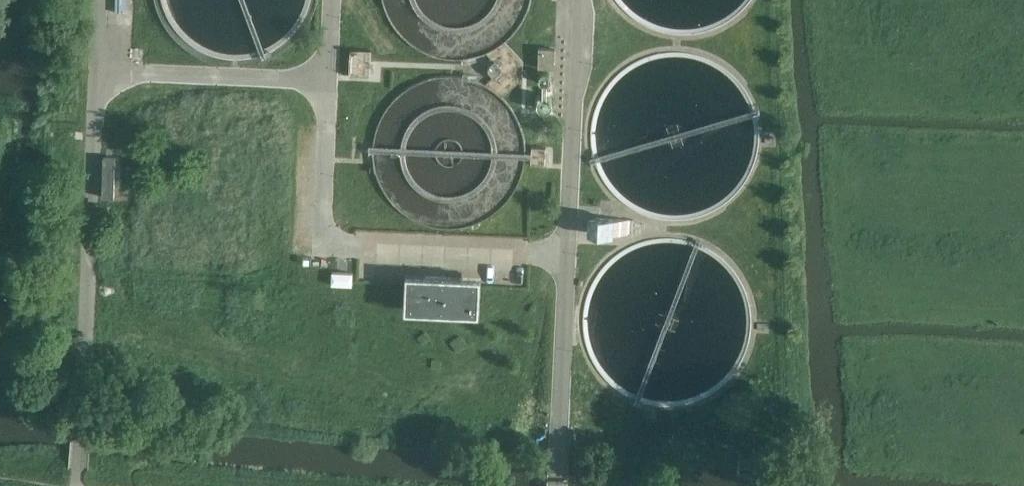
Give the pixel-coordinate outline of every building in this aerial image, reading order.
[(538,68),(554,69),(555,48),(539,48),(538,68)] [(131,61),(143,62),(144,50),(132,49),(131,61)] [(350,50),(349,76),(370,77),(371,50),(350,50)] [(545,165),(545,164),(546,148),(532,147),(531,164),(545,165)] [(641,223),(634,220),(596,218),(595,234),(633,236),(640,233),(641,223)] [(332,272),(331,285),(352,286),(353,273),(332,272)] [(461,278),(426,276),(424,312),(460,314),(461,278)]
